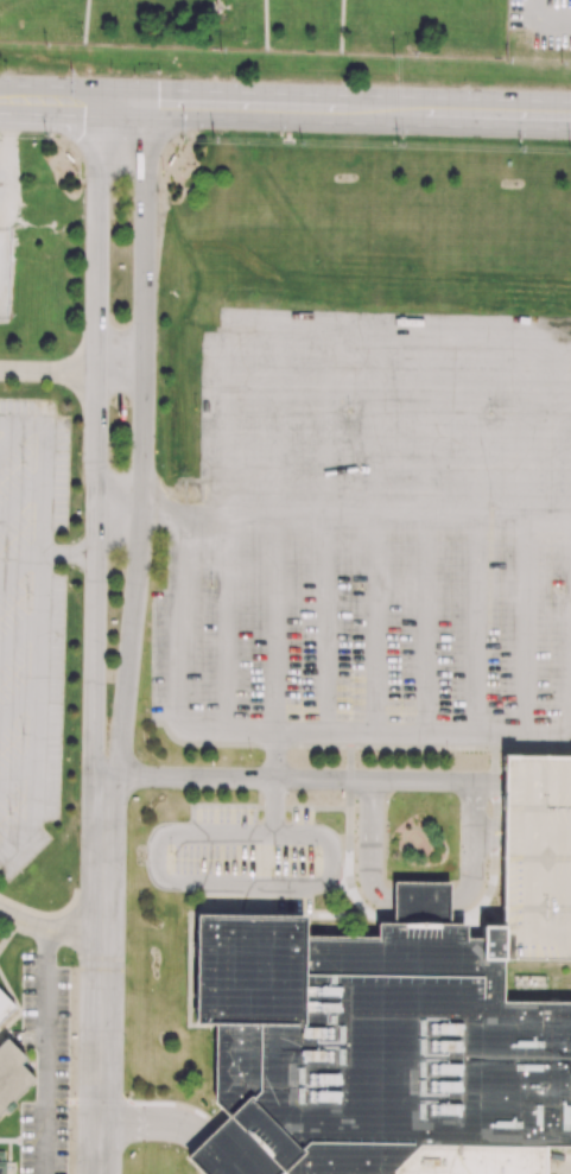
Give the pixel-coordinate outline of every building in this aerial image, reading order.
[(505,785),(503,827),(503,846),(503,926),(503,960),(570,962),(570,758),(505,757),(505,785)] [(393,882),(393,906),(392,924),(449,925),(450,883),(393,882)] [(547,1003),(570,1003),(570,1148),(546,1148),(545,1173),(284,1173),(283,1173),(227,1117),(212,1103),(214,1024),(193,1023),(196,915),(304,916),(303,937),(376,938),(376,922),(392,924),(449,925),(465,924),(465,943),(482,943),(482,926),(503,926),(503,960),(502,975),(502,1002),(547,1003)] [(14,1007),(0,992),(0,1021),(14,1007)] [(0,1045),(0,1113),(34,1079),(19,1065),(25,1059),(6,1039),(0,1045)] [(283,1173),(281,1173),(200,1173),(185,1159),(227,1117),(283,1173)] [(14,1163),(6,1162),(6,1151),(0,1151),(0,1173),(14,1173),(14,1163)]
